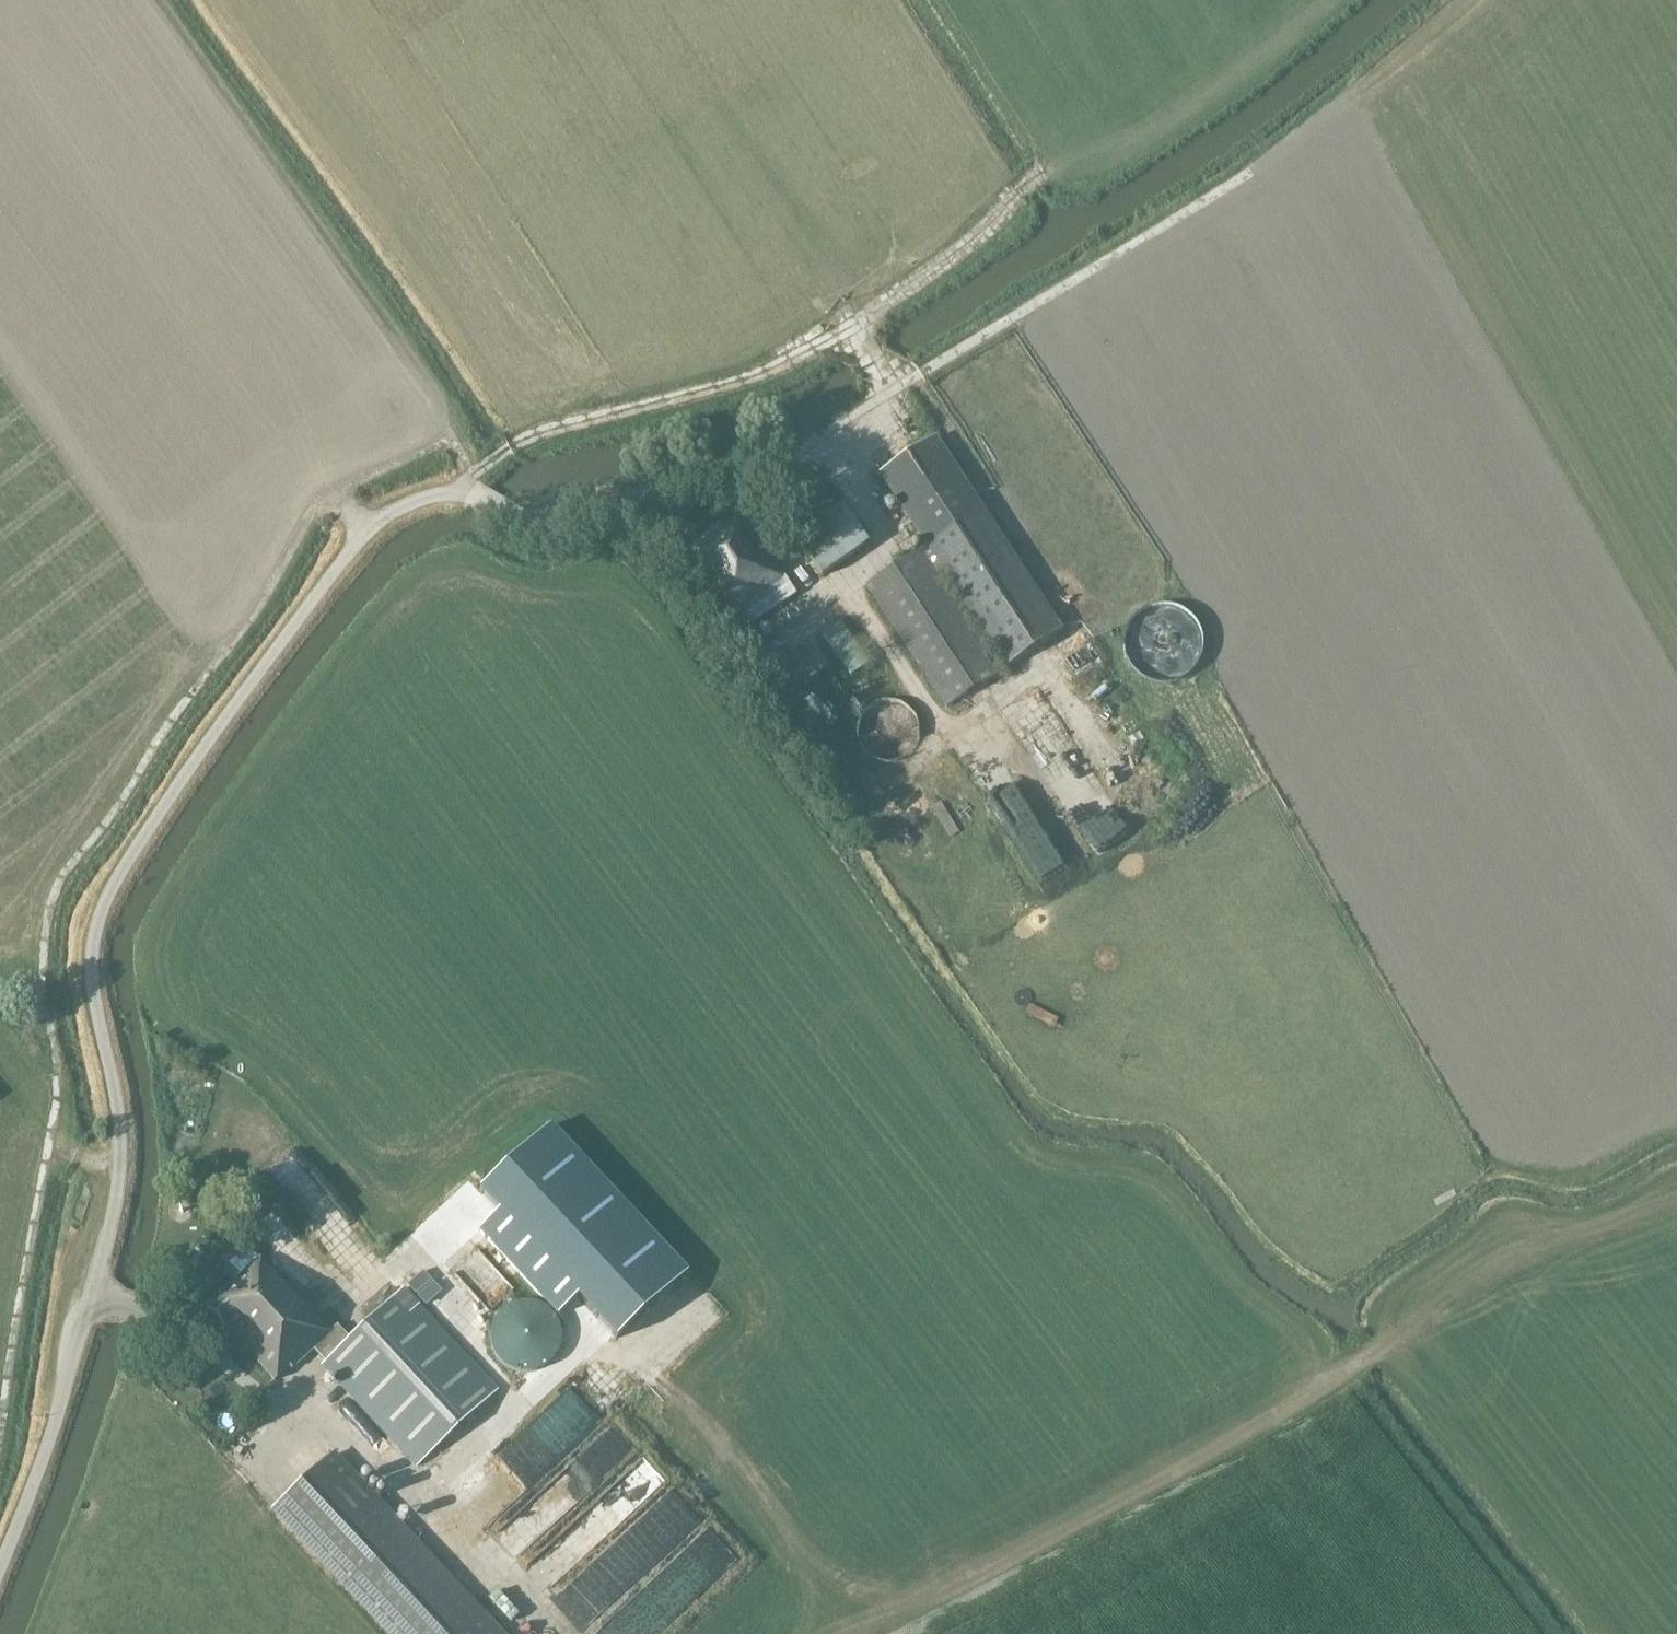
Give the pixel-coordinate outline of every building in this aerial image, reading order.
[(918,410),(899,420),(908,439),(928,430),(918,410)] [(923,550),(939,574),(943,571),(1006,667),(1065,628),(937,436),(880,474),(928,547),(923,550)] [(864,547),(838,508),(794,537),(820,576),(864,547)] [(740,517),(685,554),(729,618),(720,624),(743,659),(765,644),(753,625),(797,596),(786,578),(784,580),(740,517)] [(1003,672),(939,574),(923,550),(866,588),(945,711),(1003,672)] [(851,678),(869,665),(842,626),(824,637),(851,678)] [(1065,678),(1096,657),(1084,640),(1053,661),(1065,678)] [(535,1138),(482,1190),(504,1211),(485,1229),(554,1302),(569,1287),(610,1330),(667,1277),(535,1138)] [(325,1363),(321,1367),(416,1468),(498,1391),(403,1290),(349,1341),(336,1328),(328,1334),(259,1260),(206,1309),(275,1382),(289,1368),(292,1371),(313,1351),(325,1363)] [(558,1339),(558,1338),(557,1331),(555,1325),(553,1321),(549,1315),(543,1310),(537,1307),(528,1305),(521,1305),(515,1306),(508,1309),(503,1313),(499,1316),(495,1323),(492,1331),(491,1337),(492,1343),(493,1349),(496,1355),(499,1360),(504,1364),(510,1368),(515,1370),(521,1371),(528,1371),(534,1370),(541,1367),(546,1363),(551,1359),(554,1352),(557,1345),(558,1339)] [(334,1452),(270,1511),(385,1633),(505,1633),(334,1452)]
